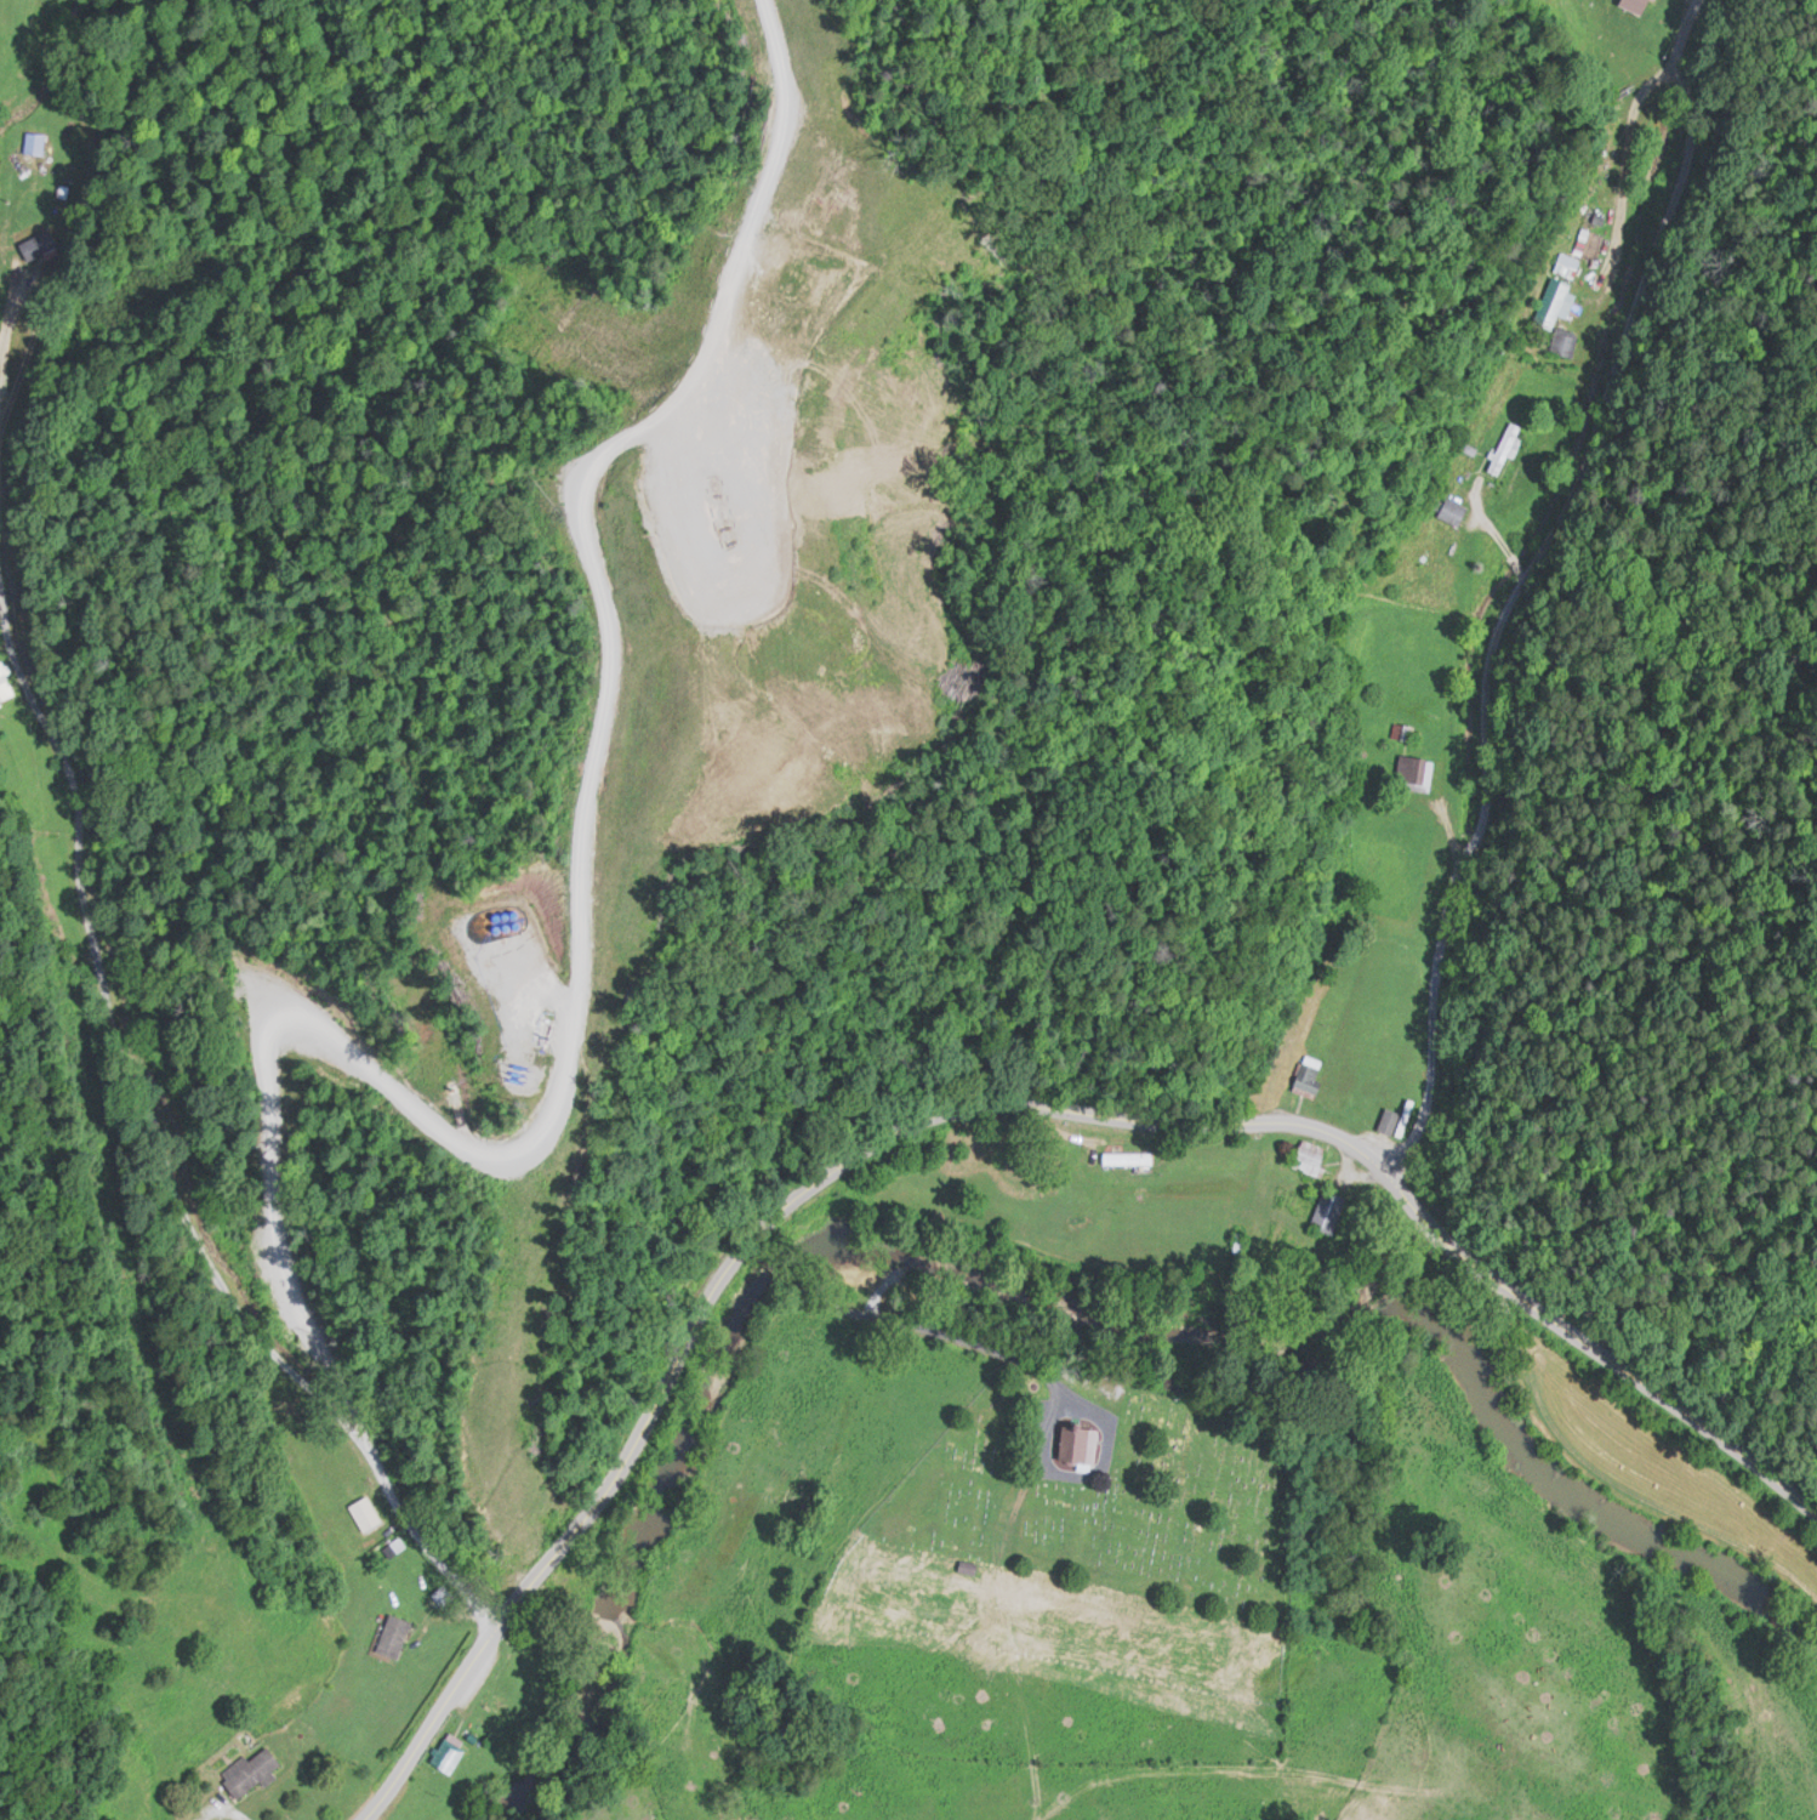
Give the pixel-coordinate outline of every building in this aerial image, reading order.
[(21,148),(40,152),(44,132),(26,128),(21,148)] [(57,251),(50,229),(21,238),(28,260),(57,251)] [(1571,277),(1580,258),(1560,249),(1551,269),(1571,277)] [(1578,330),(1555,322),(1546,348),(1569,356),(1578,330)] [(1485,468),(1499,474),(1521,424),(1507,418),(1485,468)] [(1435,512),(1455,523),(1465,504),(1444,494),(1435,512)] [(1,657),(0,657),(0,697),(13,692),(1,657)] [(1428,779),(1428,753),(1395,753),(1395,779),(1428,779)] [(1310,1094),(1321,1058),(1301,1051),(1290,1088),(1310,1094)] [(1394,1108),(1380,1108),(1380,1130),(1394,1130),(1394,1108)] [(1323,1148),(1300,1137),(1288,1162),(1312,1173),(1323,1148)] [(1100,1162),(1150,1162),(1150,1150),(1100,1150),(1100,1162)] [(1342,1191),(1317,1186),(1309,1228),(1335,1232),(1342,1191)] [(1059,1418),(1098,1424),(1093,1460),(1054,1455),(1059,1418)] [(393,1657),(410,1619),(387,1610),(371,1647),(393,1657)] [(427,1756),(445,1770),(463,1746),(446,1733),(427,1756)] [(278,1760),(263,1743),(220,1779),(234,1796),(278,1760)]
